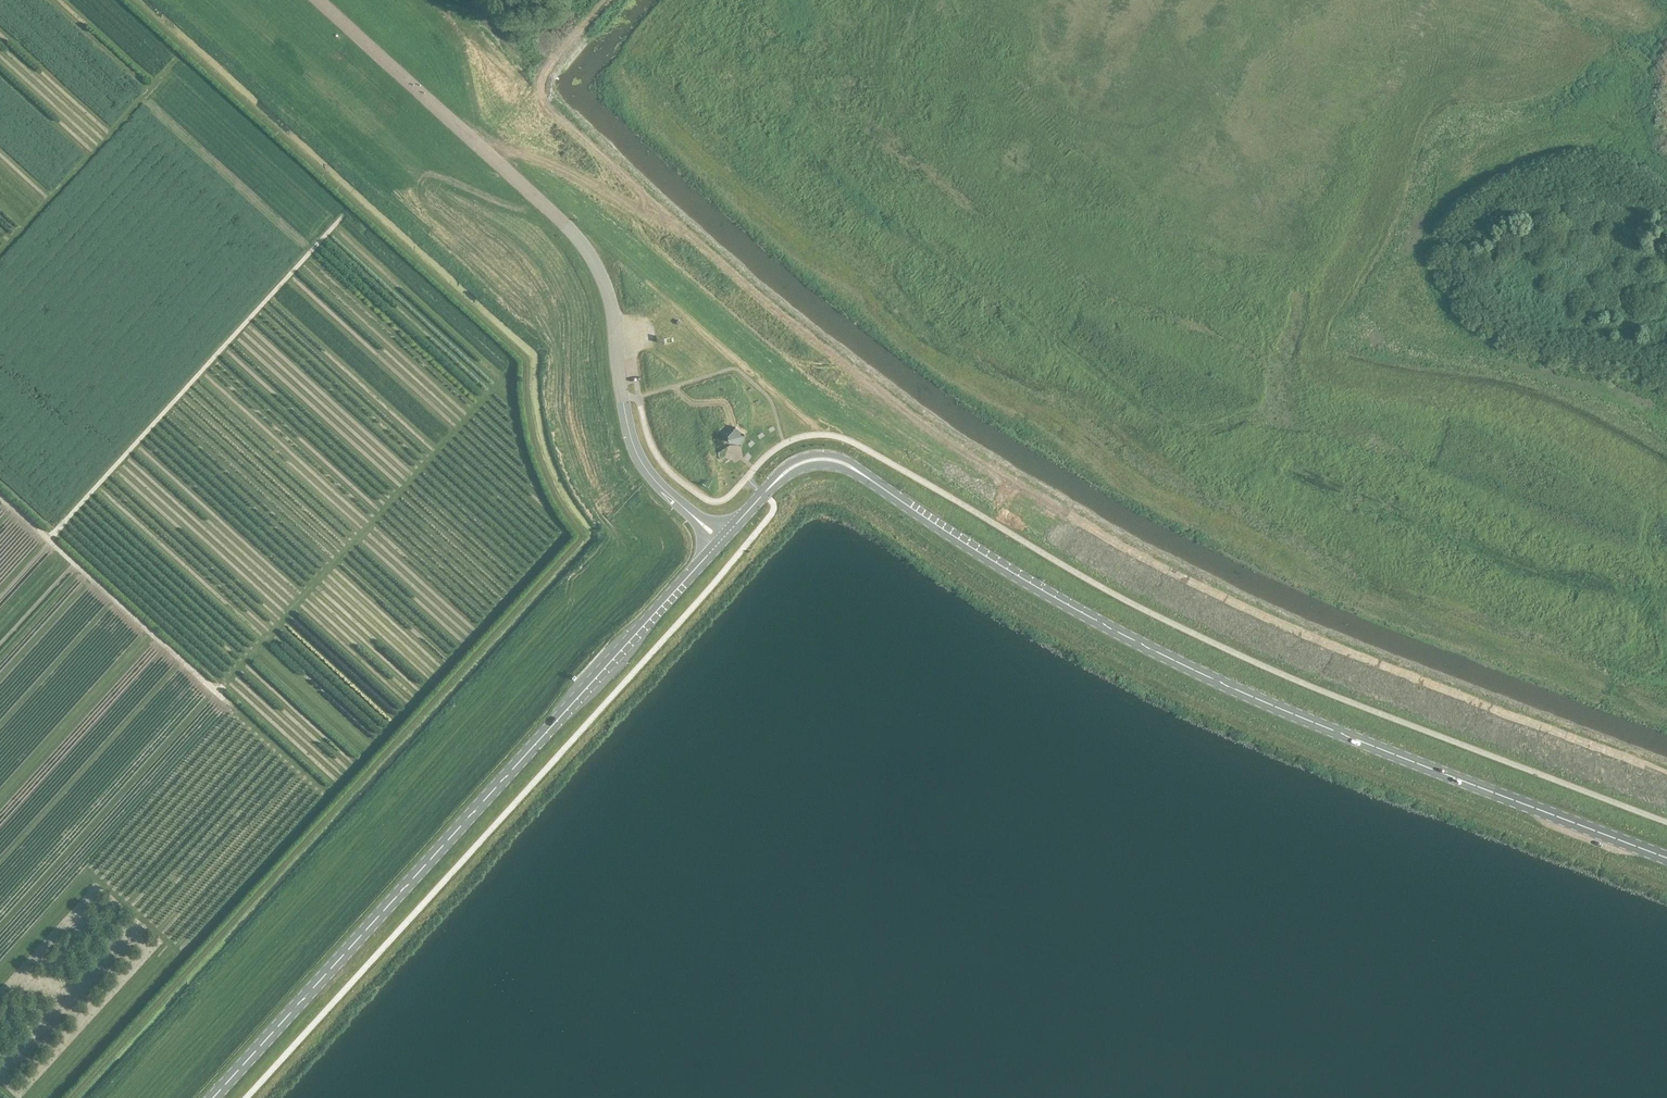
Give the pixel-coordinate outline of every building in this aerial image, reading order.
[(727,434),(730,444),(741,444),(744,433),(735,427),(727,434)] [(150,942),(157,933),(147,926),(141,935),(150,942)] [(83,930),(74,940),(80,945),(89,935),(83,930)] [(158,964),(152,971),(157,976),(164,969),(158,964)] [(0,977),(0,978),(7,981),(10,974),(3,971),(0,977)] [(4,1021),(0,1022),(0,1030),(7,1029),(6,1023),(12,1022),(11,1014),(3,1015),(4,1021)] [(68,1028),(75,1024),(71,1016),(63,1020),(68,1028)] [(56,1029),(50,1036),(56,1041),(62,1035),(56,1029)] [(2,1041),(4,1047),(18,1040),(16,1034),(2,1041)] [(60,1058),(70,1053),(67,1048),(57,1053),(60,1058)] [(52,1079),(46,1086),(55,1093),(60,1086),(52,1079)]
